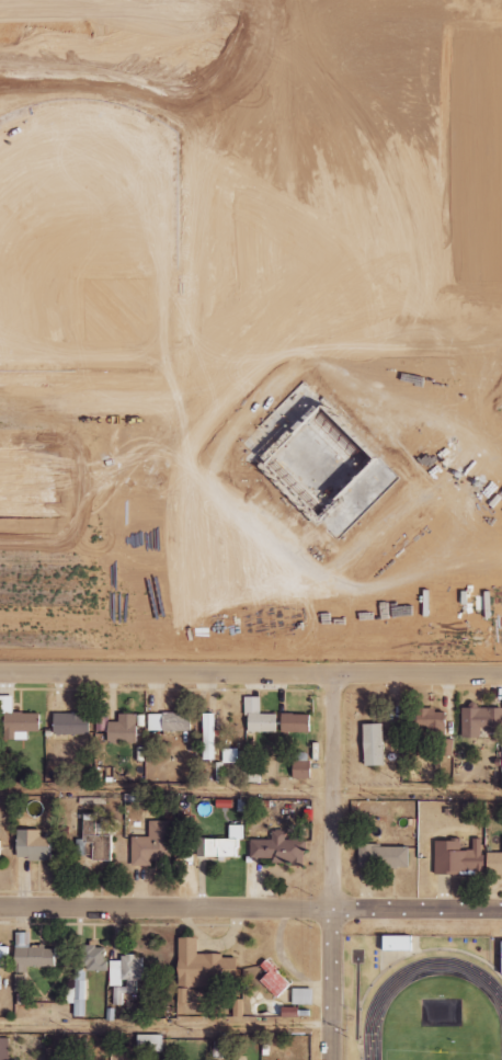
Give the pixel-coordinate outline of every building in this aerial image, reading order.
[(28,740),(28,731),(39,731),(39,713),(13,713),(13,695),(3,695),(3,740),(28,740)] [(260,697),(244,696),(244,716),(249,716),(248,731),(277,732),(277,714),(260,713),(260,697)] [(437,708),(419,707),(418,726),(428,727),(428,734),(446,734),(446,712),(437,712),(437,708)] [(463,707),(462,738),(481,738),(481,731),(501,731),(501,708),(463,707)] [(191,731),(191,713),(148,712),(148,730),(191,731)] [(54,734),(89,734),(89,714),(54,713),(54,734)] [(108,721),(108,743),(137,743),(137,714),(118,713),(118,722),(108,721)] [(310,733),(310,714),(282,713),(281,732),(310,733)] [(384,723),(364,723),(366,766),(385,765),(384,723)] [(215,760),(215,725),(204,725),(203,759),(215,760)] [(454,739),(440,739),(440,755),(453,755),(454,739)] [(311,760),(293,761),(293,778),(312,778),(311,760)] [(463,822),(470,822),(470,817),(472,817),(471,803),(463,803),(463,822)] [(111,860),(112,823),(97,822),(97,813),(83,813),(83,838),(76,838),(75,855),(92,856),(92,860),(111,860)] [(131,837),(132,866),(152,865),(152,860),(170,860),(169,820),(148,820),(149,836),(131,837)] [(229,839),(182,838),(181,860),(193,861),(194,856),(238,857),(238,840),(242,840),(242,824),(229,824),(229,839)] [(16,829),(17,859),(52,858),(51,836),(41,836),(41,828),(16,829)] [(285,830),(271,831),(271,838),(250,839),(250,858),(271,858),(271,863),(293,863),(293,867),(304,867),(303,839),(285,839),(285,830)] [(444,844),(444,876),(493,877),(493,863),(491,863),(491,842),(482,842),(482,854),(469,854),(469,844),(444,844)] [(368,846),(368,870),(418,870),(418,851),(391,851),(391,846),(368,846)] [(488,852),(488,876),(501,876),(501,852),(488,852)] [(56,966),(56,946),(26,946),(26,932),(16,932),(15,972),(28,972),(28,966),(56,966)] [(179,986),(237,987),(238,958),(223,957),(223,954),(197,953),(197,937),(179,937),(179,986)] [(392,937),(392,953),(421,953),(421,937),(392,937)] [(74,987),(66,987),(66,1003),(74,1003),(74,1016),(85,1016),(86,970),(105,971),(106,946),(81,945),(80,967),(75,967),(74,987)] [(0,947),(0,967),(9,967),(10,947),(0,947)] [(108,960),(108,987),(113,987),(113,1005),(122,1005),(122,993),(137,993),(137,980),(144,980),(144,955),(120,955),(120,960),(108,960)] [(260,966),(268,973),(260,981),(277,998),(291,983),(266,960),(260,966)] [(178,1003),(188,1003),(188,987),(177,987),(178,1003)] [(293,1004),(314,1004),(314,988),(293,987),(293,1004)] [(243,998),(233,999),(234,1016),(243,1016),(243,998)] [(162,1035),(138,1035),(137,1052),(162,1052),(162,1035)] [(0,1037),(0,1059),(9,1059),(9,1037),(0,1037)]
